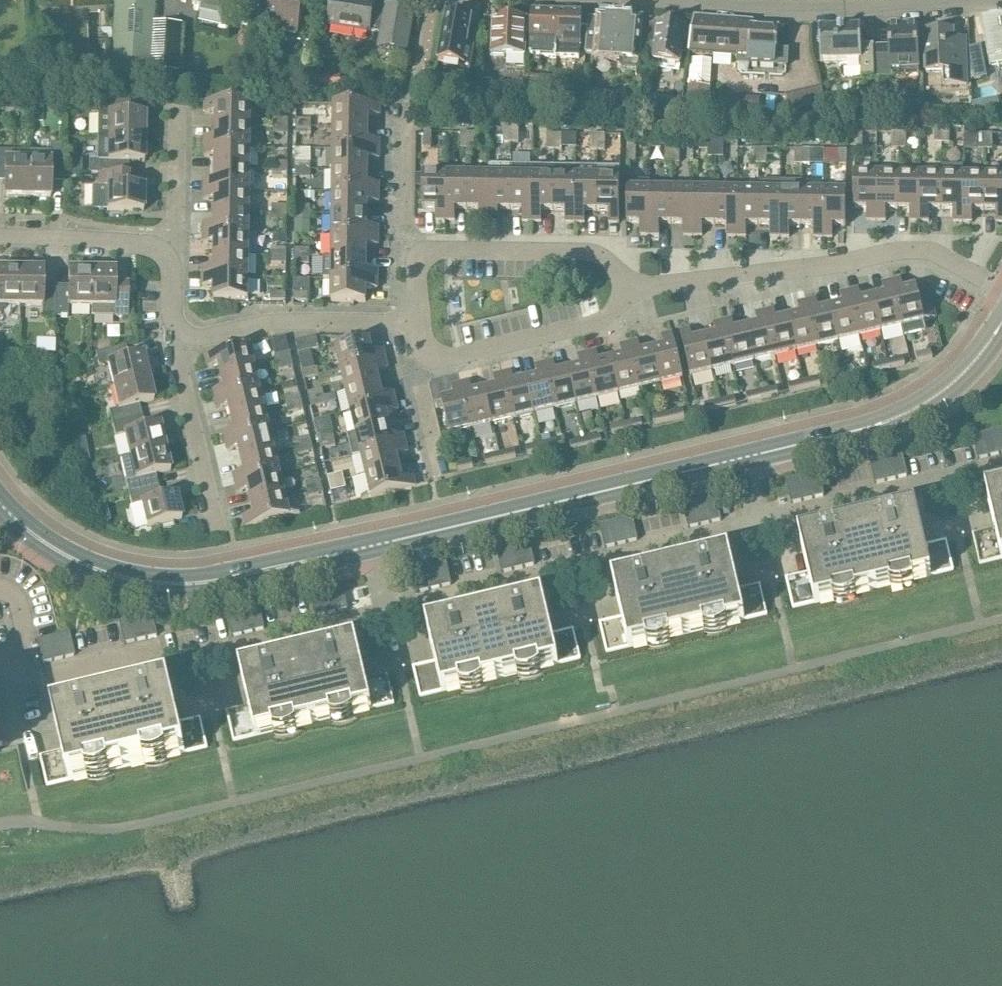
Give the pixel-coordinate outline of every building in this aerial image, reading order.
[(151,64),(156,0),(119,0),(115,62),(151,64)] [(224,18),(228,0),(196,0),(195,1),(203,3),(201,13),(224,18)] [(298,34),(304,0),(270,0),(266,21),(278,23),(277,31),(298,34)] [(406,51),(413,11),(387,7),(387,8),(373,5),(374,4),(348,0),(334,0),(330,25),(369,32),(369,31),(382,33),(380,47),(406,51)] [(240,24),(258,26),(260,10),(243,7),(240,24)] [(552,58),(556,58),(558,13),(533,13),(530,57),(546,58),(546,66),(551,67),(552,58)] [(587,59),(588,55),(589,24),(581,24),(582,14),(558,13),(556,58),(587,59)] [(448,73),(469,76),(474,49),(468,47),(473,19),(447,15),(439,63),(449,65),(448,73)] [(981,21),(990,66),(1001,64),(1001,17),(981,21)] [(491,56),(526,58),(527,20),(493,18),(491,56)] [(623,72),(637,73),(639,71),(641,47),(655,47),(658,22),(643,21),(643,20),(597,18),(597,19),(591,18),(588,55),(594,55),(594,62),(621,64),(620,69),(623,72)] [(689,57),(749,58),(751,31),(752,23),(694,19),(689,57)] [(151,72),(180,74),(183,26),(154,24),(151,72)] [(654,62),(680,65),(685,28),(659,24),(654,62)] [(861,27),(820,29),(821,63),(842,62),(843,80),(875,78),(874,48),(862,48),(861,27)] [(878,47),(879,78),(892,77),(893,77),(893,76),(892,76),(892,70),(919,69),(917,28),(917,27),(888,28),(888,29),(889,29),(889,47),(878,47)] [(749,66),(786,67),(787,52),(777,51),(778,32),(775,32),(772,31),(766,30),(763,31),(751,31),(749,58),(749,66)] [(942,72),(943,85),(967,84),(966,57),(954,57),(953,31),(925,32),(926,72),(942,72)] [(970,49),(971,80),(984,79),(983,48),(970,49)] [(321,89),(340,89),(340,77),(321,77),(321,89)] [(555,80),(555,97),(579,98),(580,82),(555,80)] [(708,112),(710,88),(689,87),(688,111),(708,112)] [(98,139),(144,139),(145,116),(125,115),(125,103),(99,102),(99,115),(98,115),(97,139),(98,139)] [(216,126),(251,127),(251,104),(205,104),(205,114),(217,114),(216,126)] [(334,106),(334,128),(368,129),(369,117),(380,117),(380,106),(334,106)] [(205,148),(251,149),(251,127),(216,126),(216,138),(205,138),(205,148)] [(334,128),(334,150),(380,150),(380,141),(368,141),(368,129),(334,128)] [(90,174),(98,174),(124,175),(124,162),(144,163),(144,139),(98,139),(98,161),(90,161),(90,174)] [(694,151),(708,151),(708,143),(694,143),(694,151)] [(216,170),(250,170),(251,149),(205,148),(204,157),(216,158),(216,170)] [(334,150),(333,171),(368,172),(368,160),(380,160),(380,150),(334,150)] [(27,197),(28,162),(5,161),(5,152),(0,151),(0,177),(4,177),(4,197),(27,197)] [(27,197),(51,198),(51,178),(64,178),(64,153),(28,152),(28,162),(27,197)] [(963,176),(963,166),(942,165),(942,175),(941,210),(953,210),(953,222),(963,222),(963,176)] [(510,211),(511,176),(511,166),(490,166),(489,176),(489,222),(498,222),(499,210),(510,211)] [(554,211),(554,166),(533,166),(533,176),(532,222),(541,223),(542,211),(554,211)] [(575,223),(576,167),(554,166),(554,211),(566,211),(565,223),(575,223)] [(585,212),(597,212),(597,167),(576,167),(575,223),(585,223),(585,212)] [(609,224),(619,224),(620,167),(597,167),(597,212),(609,212),(609,224)] [(204,191),(250,192),(250,170),(216,170),(216,182),(204,181),(204,191)] [(333,171),(333,193),(379,194),(379,184),(368,184),(368,172),(333,171)] [(107,211),(143,212),(144,188),(123,187),(124,175),(98,174),(98,187),(108,187),(107,211)] [(876,221),(877,175),(854,174),(854,209),(867,209),(867,221),(876,221)] [(446,221),(446,175),(424,175),(423,209),(436,209),(436,221),(446,221)] [(467,210),(468,175),(446,175),(446,221),(455,221),(455,210),(467,210)] [(489,222),(489,176),(468,175),(467,210),(479,210),(479,222),(489,222)] [(898,210),(898,175),(877,175),(876,221),(886,221),(886,209),(898,210)] [(919,221),(920,175),(898,175),(898,210),(910,210),(910,221),(919,221)] [(941,210),(942,175),(920,175),(919,221),(929,222),(929,210),(941,210)] [(532,222),(533,176),(511,176),(510,211),(522,211),(522,222),(532,222)] [(984,211),(985,176),(963,176),(963,222),(972,222),(972,211),(984,211)] [(1001,223),(1001,176),(985,176),(984,211),(996,211),(996,223),(1001,223)] [(650,236),(650,189),(650,181),(628,181),(627,224),(640,224),(640,235),(650,236)] [(780,237),(780,191),(781,181),(759,181),(759,191),(758,226),(770,226),(770,237),(780,237)] [(671,224),(672,190),(650,189),(650,236),(659,236),(659,224),(671,224)] [(693,236),(693,190),(672,190),(671,224),(683,225),(683,236),(693,236)] [(715,225),(715,190),(693,190),(693,236),(702,236),(703,225),(715,225)] [(737,237),(737,191),(715,190),(715,225),(727,225),(727,237),(737,237)] [(215,213),(250,213),(250,192),(204,191),(204,201),(215,201),(215,213)] [(758,226),(759,191),(737,191),(737,237),(746,237),(746,225),(758,226)] [(802,226),(802,191),(780,191),(780,237),(789,238),(790,226),(802,226)] [(813,238),(823,238),(824,192),(802,191),(802,226),(814,226),(813,238)] [(823,238),(833,238),(833,227),(846,227),(846,192),(824,192),(823,238)] [(333,193),(333,215),(367,215),(367,203),(379,203),(379,194),(333,193)] [(203,234),(249,235),(250,213),(215,213),(215,225),(203,225),(203,234)] [(333,215),(332,236),(379,237),(379,227),(367,227),(367,215),(333,215)] [(215,256),(249,257),(249,235),(203,234),(203,244),(215,244),(215,256)] [(332,236),(332,258),(367,258),(367,246),(378,247),(379,237),(332,236)] [(203,277),(249,278),(249,257),(215,256),(214,268),(203,268),(203,277)] [(332,258),(332,279),(378,280),(378,270),(366,270),(367,258),(332,258)] [(19,306),(20,270),(0,270),(0,316),(6,310),(6,306),(19,306)] [(42,316),(55,316),(56,291),(43,291),(43,271),(20,270),(19,306),(42,307),(42,316)] [(68,307),(91,307),(92,271),(68,271),(68,291),(56,291),(55,316),(68,317),(68,307)] [(114,317),(127,318),(128,292),(115,292),(115,272),(92,271),(91,307),(114,308),(114,317)] [(214,300),(249,301),(249,278),(203,277),(203,287),(214,287),(214,300)] [(331,302),(366,302),(366,289),(378,290),(378,280),(332,279),(331,302)] [(892,282),(902,327),(904,337),(926,332),(924,322),(936,319),(928,285),(904,291),(901,280),(892,282)] [(873,298),(881,332),(902,327),(892,282),(882,284),(885,296),(873,298)] [(850,292),(860,337),(881,332),(873,298),(862,301),(859,290),(850,292)] [(831,308),(839,342),(860,337),(850,292),(840,294),(843,306),(831,308)] [(807,302),(818,347),(839,342),(831,308),(819,311),(816,300),(807,302)] [(789,319),(797,352),(818,347),(807,302),(798,304),(800,316),(789,319)] [(765,312),(776,357),(797,352),(789,319),(777,321),(774,310),(765,312)] [(747,329),(755,362),(776,357),(765,312),(756,314),(758,326),(747,329)] [(723,322),(734,367),(755,362),(747,329),(735,331),(732,320),(723,322)] [(705,339),(713,372),(734,367),(723,322),(714,324),(716,336),(705,339)] [(680,332),(691,378),(713,372),(705,339),(693,341),(690,330),(680,332)] [(653,351),(661,385),(683,379),(672,334),(662,337),(665,348),(653,351)] [(296,343),(299,354),(319,349),(317,338),(296,343)] [(336,349),(341,371),(386,360),(384,351),(373,353),(370,341),(336,349)] [(629,345),(640,390),(661,385),(653,351),(641,354),(639,342),(629,345)] [(611,361),(619,395),(640,390),(629,345),(620,347),(623,358),(611,361)] [(222,377),(256,369),(250,347),(205,358),(208,368),(219,365),(222,377)] [(76,380),(79,394),(113,387),(148,378),(143,356),(123,360),(120,348),(96,354),(99,366),(108,364),(110,372),(76,380)] [(916,355),(918,362),(933,358),(931,351),(916,355)] [(587,355),(598,400),(619,395),(611,361),(599,364),(597,352),(587,355)] [(275,357),(277,364),(292,360),(290,353),(275,357)] [(569,371),(577,405),(598,400),(587,355),(578,357),(581,368),(569,371)] [(888,362),(890,369),(905,365),(904,358),(888,362)] [(277,364),(279,371),(294,368),(292,360),(277,364)] [(341,371),(346,392),(380,384),(377,372),(388,369),(386,360),(341,371)] [(545,365),(555,410),(577,405),(569,371),(557,374),(554,362),(545,365)] [(873,365),(875,372),(890,369),(888,362),(873,365)] [(526,381),(534,415),(555,410),(545,365),(535,367),(538,378),(526,381)] [(303,372),(305,379),(319,376),(317,368),(303,372)] [(216,401),(261,390),(256,369),(222,377),(225,389),(213,391),(216,401)] [(503,375),(513,420),(534,415),(526,381),(515,384),(512,372),(503,375)] [(847,377),(849,384),(864,381),(863,374),(847,377)] [(484,391),(492,425),(513,420),(503,375),(493,377),(496,388),(484,391)] [(832,381),(834,388),(849,384),(847,377),(832,381)] [(109,411),(112,424),(137,418),(134,406),(154,401),(148,378),(113,387),(119,409),(109,411)] [(804,382),(805,389),(821,385),(819,378),(804,382)] [(461,385),(471,430),(492,425),(484,391),(473,394),(470,382),(461,385)] [(788,385),(790,392),(805,389),(804,382),(788,385)] [(346,392),(351,413),(396,402),(394,393),(383,395),(380,384),(346,392)] [(441,401),(449,435),(471,430),(461,385),(451,387),(454,398),(441,401)] [(762,392),(763,399),(779,395),(777,388),(762,392)] [(232,419),(266,411),(261,390),(216,401),(218,410),(229,407),(232,419)] [(308,393),(310,400),(324,397),(322,390),(308,393)] [(746,395),(748,402),(763,399),(762,392),(746,395)] [(285,399),(287,406),(302,402),(300,395),(285,399)] [(310,400),(311,408),(326,404),(324,397),(310,400)] [(720,402),(721,409),(737,405),(735,398),(720,402)] [(287,406),(289,413),(304,409),(302,402),(287,406)] [(351,413),(356,434),(390,426),(387,414),(398,412),(396,402),(351,413)] [(705,405),(706,412),(721,409),(720,402),(705,405)] [(668,414),(670,421),(685,417),(683,410),(668,414)] [(226,443),(270,432),(266,411),(232,419),(235,431),(223,433),(226,443)] [(653,418),(655,425),(670,421),(668,414),(653,418)] [(125,434),(130,457),(165,448),(159,426),(140,430),(137,418),(112,424),(115,437),(125,434)] [(626,424),(628,431),(643,427),(641,420),(626,424)] [(611,428),(612,435),(628,431),(626,424),(611,428)] [(356,434),(361,455),(406,444),(404,435),(393,438),(390,426),(356,434)] [(984,434),(989,457),(1000,454),(995,431),(984,434)] [(242,461),(275,453),(270,432),(226,443),(228,452),(239,449),(242,461)] [(318,435),(320,442),(334,439),(332,432),(318,435)] [(973,436),(978,460),(989,457),(984,434),(973,436)] [(585,440),(587,447),(602,443),(600,436),(585,440)] [(296,441),(297,448),(312,444),(310,437),(296,441)] [(320,442),(321,450),(336,446),(334,439),(320,442)] [(541,444),(543,451),(558,447),(556,440),(541,444)] [(570,443),(571,450),(587,447),(585,440),(570,443)] [(297,448),(299,455),(314,451),(312,444),(297,448)] [(361,455),(366,476),(400,468),(397,456),(408,454),(406,444),(361,455)] [(526,448),(528,455),(543,451),(541,444),(526,448)] [(126,481),(129,494),(154,488),(151,476),(170,471),(165,448),(130,457),(135,479),(126,481)] [(499,454),(501,461),(516,457),(515,450),(499,454)] [(235,485),(280,474),(275,453),(242,461),(245,473),(233,475),(235,485)] [(891,456),(897,479),(908,476),(902,453),(891,456)] [(484,458),(486,465),(501,461),(499,454),(484,458)] [(880,458),(886,481),(897,479),(891,456),(880,458)] [(869,461),(875,484),(886,481),(880,458),(869,461)] [(456,464),(458,471),(473,468),(472,461),(456,464)] [(366,476),(371,498),(416,487),(414,477),(402,480),(400,468),(366,476)] [(808,475),(814,499),(825,496),(819,473),(808,475)] [(252,503),(285,495),(280,474),(235,485),(238,494),(249,491),(252,503)] [(328,477),(330,484),(344,481),(343,474),(328,477)] [(797,478),(803,501),(814,499),(808,475),(797,478)] [(786,481),(792,504),(803,501),(797,478),(786,481)] [(306,483),(307,490),(322,486),(320,479),(306,483)] [(330,484),(331,492),(346,488),(344,481),(330,484)] [(307,490),(309,497),(324,494),(322,486),(307,490)] [(141,504),(147,527),(182,519),(176,496),(156,500),(154,488),(129,494),(132,506),(141,504)] [(974,542),(980,565),(1001,560),(1001,489),(986,493),(988,502),(996,537),(974,542)] [(243,517),(246,528),(291,517),(285,495),(252,503),(255,515),(243,517)] [(705,500),(711,523),(722,521),(716,497),(705,500)] [(694,503),(700,526),(711,523),(705,500),(694,503)] [(683,505),(689,529),(700,526),(694,503),(683,505)] [(809,581),(787,586),(793,610),(954,572),(949,548),(926,554),(918,519),(917,519),(915,510),(893,515),(878,518),(878,519),(836,529),(821,532),(799,538),(801,547),(809,581)] [(622,520),(627,543),(638,540),(633,517),(622,520)] [(611,522),(616,546),(627,543),(622,520),(611,522)] [(600,525),(605,548),(616,546),(611,522),(600,525)] [(519,544),(524,568),(535,565),(530,542),(519,544)] [(508,547),(513,570),(524,568),(519,544),(508,547)] [(497,550),(502,573),(513,570),(508,547),(497,550)] [(624,625),(601,631),(607,654),(768,616),(763,592),(740,598),(732,563),(731,563),(729,554),(707,560),(707,559),(692,563),(650,573),(635,576),(635,577),(613,582),(615,591),(624,625)] [(435,564),(441,588),(452,585),(446,562),(435,564)] [(424,567),(430,590),(441,588),(435,564),(424,567)] [(437,670),(415,675),(420,699),(581,660),(576,637),(553,642),(545,608),(543,599),(521,604),(506,607),(506,608),(464,618),(464,617),(449,621),(427,626),(429,635),(437,670)] [(248,609),(254,632),(265,629),(260,606),(248,609)] [(237,611),(243,634),(254,632),(248,609),(237,611)] [(226,614),(232,637),(243,634),(237,611),(226,614)] [(141,616),(147,639),(158,636),(152,613),(141,616)] [(130,618),(136,641),(147,639),(141,616),(130,618)] [(119,621),(125,644),(136,641),(130,618),(119,621)] [(69,633),(58,635),(64,659),(75,656),(69,633)] [(58,635),(47,638),(53,661),(64,659),(58,635)] [(36,641),(42,664),(53,661),(47,638),(36,641)] [(250,714),(228,719),(234,743),(395,705),(389,681),(367,686),(359,652),(358,652),(356,643),(334,648),(319,652),(277,662),(262,665),(262,666),(240,671),(242,680),(250,714)] [(64,759),(42,764),(47,788),(208,749),(203,726),(180,731),(172,696),(172,697),(170,687),(148,693),(148,692),(133,696),(91,706),(76,710),(54,715),(56,724),(64,759)]
